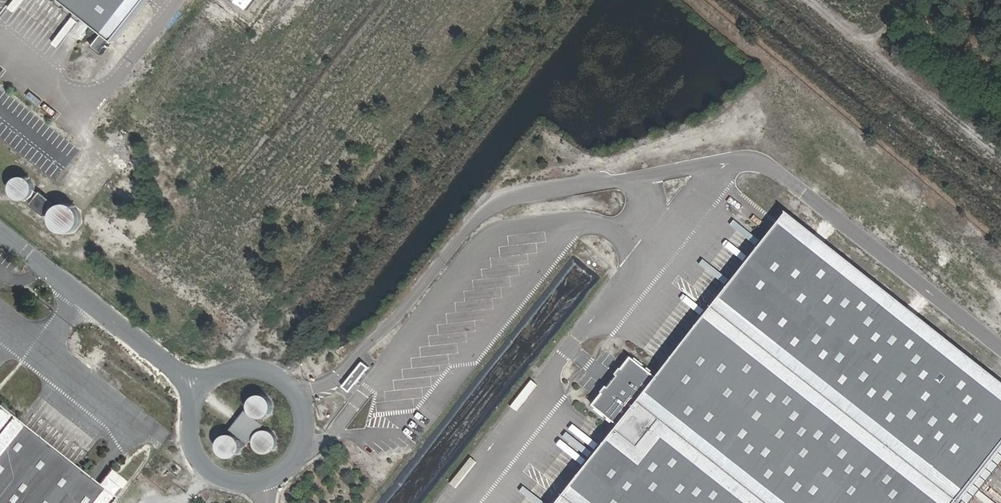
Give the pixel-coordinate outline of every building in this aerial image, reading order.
[(99,28),(87,43),(98,52),(110,37),(111,38),(140,0),(62,0),(99,28)] [(80,212),(57,199),(55,203),(29,188),(32,182),(15,173),(4,193),(70,231),(80,212)] [(764,253),(638,421),(601,471),(577,502),(966,502),(1000,455),(1000,428),(764,253)] [(276,408),(277,407),(277,405),(277,403),(277,402),(276,400),(275,399),(274,397),(273,396),(272,395),(271,394),(269,393),(268,392),(266,392),(264,392),(263,392),(261,392),(259,392),(258,393),(256,394),(255,395),(254,396),(252,397),(252,399),(251,400),(250,402),(250,403),(250,405),(250,407),(250,408),(251,410),(252,412),(252,413),(254,414),(255,416),(256,417),(258,417),(259,418),(261,418),(263,419),(264,419),(266,418),(268,418),(269,417),(271,417),(272,416),(273,414),(274,413),(275,412),(276,410),(276,408)] [(611,401),(574,450),(601,471),(638,421),(611,401)] [(258,420),(245,411),(230,430),(245,441),(246,449),(267,424),(266,420),(258,420)] [(102,496),(99,494),(0,416),(0,502),(96,502),(102,496)] [(278,449),(279,447),(279,444),(279,441),(277,438),(275,435),(273,434),(270,433),(267,432),(264,433),(261,434),(259,435),(257,438),(256,441),(255,443),(255,447),(256,449),(258,452),(260,454),(263,456),(266,456),(269,456),(272,456),(274,454),(276,452),(278,449)] [(242,454),(242,453),(242,451),(243,449),(242,448),(242,446),(242,444),(241,443),(240,441),(239,440),(238,439),(236,438),(235,437),(233,436),(232,436),(230,436),(228,436),(227,436),(225,436),(223,437),(222,438),(220,439),(219,440),(218,441),(217,443),(216,444),(216,446),(216,448),(215,449),(216,451),(216,453),(216,454),(217,456),(218,457),(219,458),(220,460),(222,461),(223,461),(225,462),(226,463),(228,463),(230,463),(232,463),(233,462),(235,461),(236,461),(238,460),(239,459),(240,457),(241,456),(242,454)]
